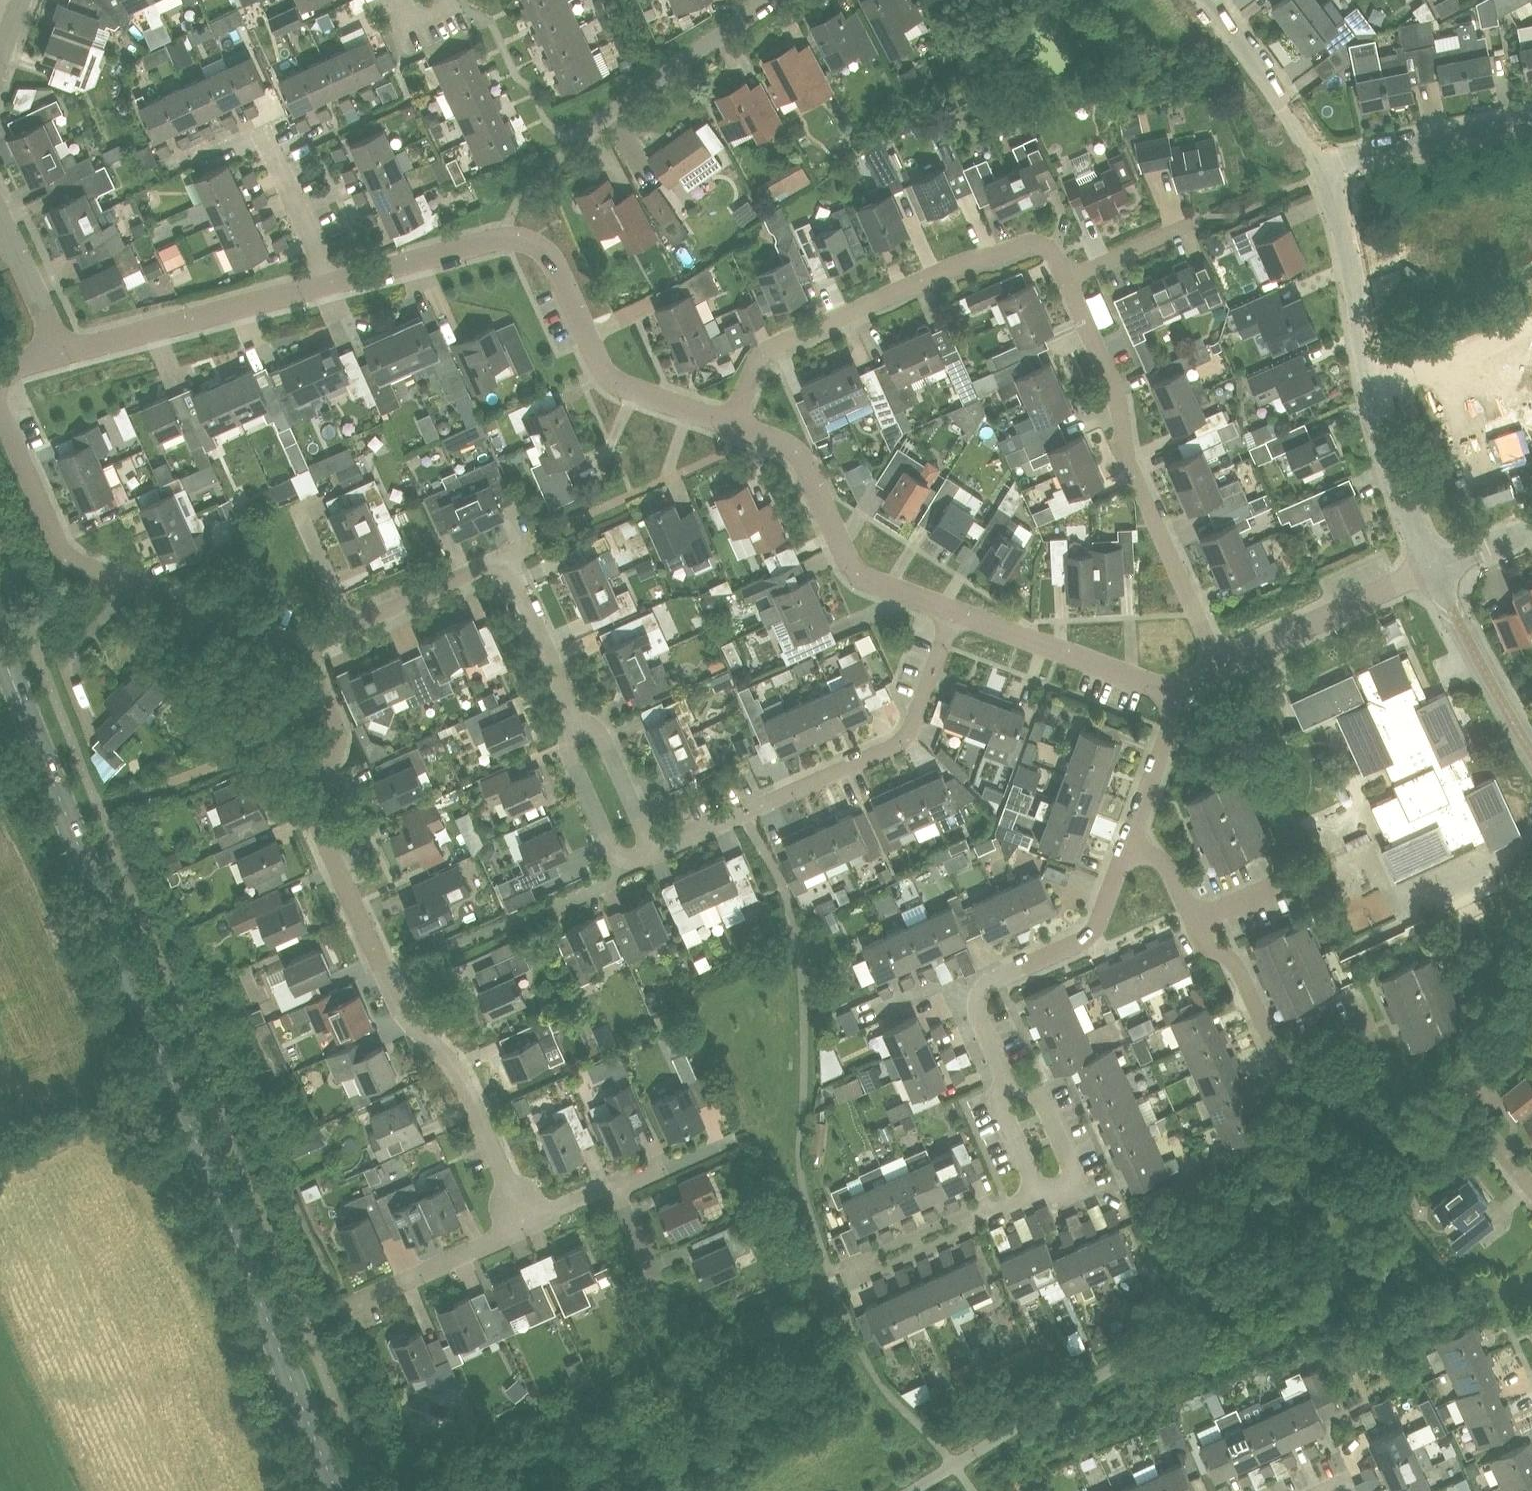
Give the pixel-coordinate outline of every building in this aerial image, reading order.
[(107,24),(109,26),(115,27),(121,22),(118,19),(101,0),(76,0),(73,6),(64,2),(54,29),(91,42),(97,24),(106,27),(107,24)] [(157,0),(101,0),(118,19),(133,12),(131,8),(142,3),(150,18),(154,27),(164,22),(160,13),(163,12),(162,10),(157,0)] [(162,10),(182,0),(157,0),(162,10)] [(566,0),(525,0),(528,4),(523,7),(528,18),(533,16),(532,15),(566,0)] [(581,24),(570,0),(566,0),(532,15),(533,16),(539,29),(534,31),(540,43),(544,41),(581,24)] [(676,13),(669,16),(709,0),(671,0),(676,13)] [(884,14),(873,20),(892,56),(911,46),(900,25),(921,14),(914,0),(877,0),(884,14)] [(932,11),(946,5),(944,0),(928,0),(932,11)] [(1272,6),(1289,29),(1321,5),(1317,0),(1280,0),(1272,6)] [(1425,0),(1413,10),(1422,21),(1430,19),(1436,18),(1425,0)] [(1435,4),(1441,17),(1463,5),(1460,0),(1442,0),(1435,4)] [(1494,0),(1481,0),(1477,2),(1482,25),(1499,22),(1496,9),(1494,0)] [(1496,9),(1499,22),(1500,27),(1506,26),(1503,13),(1528,0),(1494,0),(1496,9)] [(297,5),(270,18),(277,33),(305,20),(297,5)] [(1335,23),(1321,5),(1289,29),(1306,52),(1321,40),(1330,52),(1357,32),(1345,16),(1335,23)] [(207,20),(214,35),(242,21),(235,6),(207,20)] [(327,10),(315,16),(321,29),(333,23),(327,10)] [(684,28),(695,24),(690,12),(679,17),(684,28)] [(853,35),(843,17),(840,12),(814,26),(834,62),(859,49),(864,58),(877,51),(865,29),(853,35)] [(1435,43),(1430,19),(1422,21),(1415,23),(1419,47),(1435,43)] [(1412,97),(1413,97),(1414,97),(1408,69),(1407,69),(1405,57),(1404,50),(1419,47),(1415,23),(1399,26),(1403,45),(1397,46),(1400,58),(1380,62),(1388,102),(1393,101),(1393,104),(1396,106),(1405,105),(1407,102),(1406,98),(1412,97)] [(555,66),(592,49),(581,24),(544,41),(550,54),(546,56),(552,68),(556,67),(555,66)] [(1519,28),(1528,74),(1531,73),(1531,25),(1519,28)] [(103,47),(91,42),(54,29),(44,55),(60,61),(53,81),(70,87),(79,83),(85,86),(94,83),(99,69),(97,64),(103,47)] [(194,44),(201,40),(196,30),(189,33),(194,44)] [(182,36),(141,53),(151,76),(192,59),(182,36)] [(1486,36),(1475,39),(1461,41),(1461,45),(1464,57),(1469,86),(1495,80),(1486,36)] [(346,48),(361,81),(384,71),(368,38),(346,48)] [(1365,106),(1388,102),(1380,62),(1376,39),(1351,44),(1364,107),(1365,107),(1365,106)] [(834,90),(810,42),(797,49),(795,44),(764,60),(775,81),(770,84),(779,102),(796,92),(804,106),(834,90)] [(474,45),(434,63),(434,64),(445,89),(481,72),(481,71),(475,58),(479,56),(474,45)] [(1464,57),(1461,45),(1438,50),(1441,63),(1439,63),(1444,91),(1469,86),(1464,57)] [(346,48),(324,59),(339,91),(361,81),(346,48)] [(592,50),(592,49),(555,66),(556,67),(562,79),(557,81),(563,93),(604,75),(592,50)] [(1335,49),(1315,64),(1326,77),(1345,62),(1335,49)] [(251,54),(229,64),(244,96),(266,85),(251,54)] [(339,91),(324,59),(302,69),(317,101),(339,91)] [(244,96),(229,64),(207,74),(222,106),(244,96)] [(914,65),(899,73),(908,90),(923,82),(914,65)] [(317,101),(302,69),(280,79),(295,112),(317,101)] [(418,77),(415,69),(404,74),(408,82),(418,77)] [(481,72),(445,89),(457,114),(493,97),(493,96),(486,83),(491,81),(486,69),(481,71),(481,72)] [(222,106),(207,74),(185,85),(200,116),(222,106)] [(377,87),(385,103),(400,96),(393,80),(377,87)] [(757,102),(749,86),(746,82),(718,96),(727,114),(720,118),(729,136),(753,124),(760,138),(785,125),(770,95),(757,102)] [(35,105),(37,86),(15,84),(14,104),(35,105)] [(200,116),(185,85),(163,95),(178,127),(200,116)] [(362,90),(367,100),(377,96),(372,85),(362,90)] [(163,95),(148,102),(143,93),(137,96),(156,137),(178,127),(163,95)] [(493,97),(457,114),(469,138),(504,122),(504,121),(498,108),(502,106),(497,94),(493,96),(493,97)] [(355,106),(350,95),(340,100),(345,111),(355,106)] [(58,98),(31,110),(37,123),(11,135),(22,158),(56,142),(64,139),(54,116),(64,111),(58,98)] [(244,105),(249,116),(260,111),(255,100),(244,105)] [(318,110),(323,121),(333,116),(328,106),(318,110)] [(232,111),(222,116),(227,126),(237,121),(232,111)] [(437,114),(430,112),(423,115),(429,127),(440,121),(437,114)] [(306,116),(297,121),(301,131),(311,126),(306,116)] [(504,122),(469,138),(480,164),(516,148),(509,133),(514,131),(509,119),(504,121),(504,122)] [(693,125),(671,141),(650,156),(670,184),(671,183),(680,176),(689,188),(723,163),(714,151),(726,143),(709,119),(695,129),(693,125)] [(210,121),(207,123),(201,126),(206,136),(215,132),(210,121)] [(362,165),(394,150),(384,128),(351,143),(362,165)] [(865,148),(881,138),(876,130),(861,140),(865,148)] [(193,142),(188,132),(178,136),(183,147),(193,142)] [(1021,165),(1009,170),(1024,206),(1032,202),(1033,205),(1036,206),(1045,202),(1047,198),(1046,196),(1048,195),(1046,192),(1060,186),(1037,135),(1013,146),(1021,165)] [(1223,178),(1215,139),(1197,143),(1170,148),(1168,137),(1137,143),(1142,168),(1173,162),(1178,187),(1223,178)] [(889,154),(881,138),(865,148),(863,150),(875,177),(895,169),(889,154)] [(938,146),(951,175),(964,169),(963,168),(951,140),(938,146)] [(56,142),(22,158),(33,182),(59,170),(65,183),(91,170),(96,168),(90,154),(78,160),(75,152),(72,151),(63,156),(56,142)] [(172,152),(167,142),(157,147),(162,157),(172,152)] [(337,160),(348,155),(343,145),(332,150),(337,160)] [(394,150),(362,165),(372,187),(404,172),(394,150)] [(1072,163),(1078,177),(1065,182),(1075,205),(1086,200),(1093,214),(1102,210),(1104,213),(1118,207),(1117,204),(1129,198),(1123,184),(1136,178),(1126,156),(1111,162),(1115,170),(1099,177),(1089,155),(1072,163)] [(435,171),(446,165),(442,157),(431,162),(435,171)] [(987,157),(963,168),(964,169),(976,196),(989,190),(1001,216),(1024,206),(1009,170),(996,176),(987,157)] [(800,161),(779,173),(790,193),(812,181),(800,161)] [(207,199),(239,184),(229,162),(197,177),(207,199)] [(51,209),(48,211),(46,215),(51,224),(55,225),(57,224),(60,229),(96,212),(96,211),(104,207),(97,193),(115,185),(105,164),(96,168),(91,170),(65,183),(61,185),(68,198),(50,207),(51,209)] [(353,166),(342,171),(347,182),(358,177),(353,166)] [(942,167),(914,180),(929,213),(957,201),(942,167)] [(254,168),(243,173),(248,184),(259,179),(254,168)] [(466,179),(461,168),(452,173),(457,184),(466,179)] [(404,172),(372,187),(382,210),(388,206),(410,196),(415,194),(404,172)] [(632,250),(657,237),(633,192),(619,199),(608,179),(578,195),(580,198),(579,199),(578,201),(577,202),(577,204),(577,206),(578,207),(579,209),(581,209),(582,210),(584,210),(586,209),(600,236),(619,226),(632,250)] [(876,244),(893,236),(894,239),(897,241),(906,237),(907,234),(906,230),(908,230),(892,193),(887,183),(879,186),(869,191),(873,201),(860,207),(876,244)] [(217,221),(250,206),(239,184),(207,199),(217,221)] [(677,213),(657,186),(642,196),(662,224),(677,213)] [(368,198),(364,190),(363,188),(352,193),(357,203),(368,198)] [(256,203),(258,206),(269,201),(267,198),(264,191),(253,196),(255,199),(256,203)] [(388,206),(382,210),(392,232),(408,224),(414,236),(443,222),(437,209),(424,215),(415,194),(410,196),(388,206)] [(732,212),(742,225),(758,213),(748,200),(732,212)] [(146,227),(154,242),(198,219),(191,205),(146,227)] [(250,206),(217,221),(227,243),(260,229),(250,207),(250,206)] [(374,210),(363,215),(368,226),(379,221),(374,210)] [(57,233),(57,237),(61,245),(64,247),(68,246),(70,251),(88,242),(95,257),(125,242),(115,221),(103,226),(96,212),(60,229),(61,231),(57,233)] [(279,223),(277,218),(274,213),(263,218),(268,229),(279,223)] [(810,220),(795,227),(806,253),(820,247),(829,267),(830,270),(856,258),(855,256),(866,251),(854,224),(842,229),(840,224),(838,225),(816,234),(810,220)] [(1267,237),(1261,222),(1232,236),(1242,258),(1250,255),(1262,249),(1273,274),(1306,259),(1299,245),(1297,245),(1289,227),(1267,237)] [(769,289),(757,294),(764,310),(776,304),(777,307),(782,304),(788,306),(796,302),(798,297),(806,294),(799,280),(792,264),(804,258),(794,235),(789,225),(774,232),(776,237),(777,242),(784,259),(760,270),(769,289)] [(270,250),(260,229),(227,243),(237,265),(270,250)] [(285,235),(273,240),(278,250),(289,245),(285,235)] [(125,242),(95,257),(93,257),(99,269),(82,277),(94,303),(130,287),(124,274),(141,266),(129,241),(125,242)] [(179,265),(170,245),(159,250),(168,269),(179,265)] [(1175,270),(1165,275),(1179,307),(1196,299),(1201,310),(1226,299),(1216,275),(1207,256),(1191,264),(1189,264),(1186,259),(1173,265),(1175,270)] [(658,307),(671,336),(703,321),(694,301),(719,290),(708,265),(679,282),(685,295),(658,307)] [(1145,301),(1120,312),(1133,342),(1147,336),(1144,330),(1165,320),(1162,314),(1179,307),(1165,275),(1154,280),(1151,274),(1138,280),(1141,286),(1139,286),(1140,287),(1145,301)] [(1002,280),(966,295),(972,308),(999,297),(1009,320),(1043,304),(1033,281),(1007,293),(1002,280)] [(1272,349),(1296,338),(1315,329),(1300,296),(1275,308),(1268,294),(1234,310),(1244,332),(1261,325),(1272,349)] [(749,328),(752,327),(765,321),(755,298),(739,305),(749,328)] [(1009,320),(1020,343),(992,355),(998,368),(1018,360),(1033,353),(1027,340),(1054,328),(1043,304),(1009,320)] [(429,332),(423,318),(394,331),(399,342),(410,367),(424,361),(429,373),(436,370),(449,399),(469,390),(440,327),(429,332)] [(703,321),(671,336),(680,355),(677,357),(675,360),(681,372),(695,365),(696,362),(695,359),(711,351),(713,356),(735,347),(726,329),(710,336),(703,321)] [(919,332),(907,337),(923,373),(946,362),(947,362),(943,354),(933,331),(931,327),(930,325),(926,323),(919,326),(918,330),(919,332)] [(508,360),(503,349),(493,327),(453,346),(474,393),(496,383),(490,369),(508,360)] [(399,342),(394,331),(365,344),(378,373),(367,378),(372,389),(383,412),(402,403),(391,380),(399,377),(397,373),(410,367),(399,342)] [(504,341),(513,358),(528,351),(520,334),(504,341)] [(896,374),(880,381),(882,385),(886,395),(894,412),(898,420),(902,430),(903,431),(912,427),(903,408),(910,405),(907,399),(917,395),(910,378),(923,373),(907,337),(884,348),(890,361),(896,374)] [(372,389),(367,378),(354,349),(341,355),(335,343),(309,355),(324,389),(350,377),(358,395),(372,389)] [(1205,344),(1165,362),(1171,374),(1151,383),(1162,407),(1195,392),(1204,388),(1199,377),(1190,381),(1184,369),(1211,357),(1205,344)] [(1313,363),(1308,366),(1303,353),(1278,364),(1249,376),(1260,401),(1272,396),(1277,408),(1282,410),(1289,407),(1325,391),(1313,363)] [(281,388),(279,383),(274,385),(292,424),(306,418),(310,417),(302,399),(324,389),(309,355),(282,367),(294,393),(290,395),(288,388),(281,388)] [(963,359),(948,366),(964,404),(980,397),(978,394),(972,380),(963,359)] [(1018,360),(998,368),(992,371),(1003,397),(1017,391),(1022,403),(1028,400),(1028,401),(1028,399),(1061,384),(1050,361),(1024,373),(1018,360)] [(855,361),(829,372),(844,407),(850,419),(875,408),(872,401),(886,395),(882,385),(868,392),(860,374),(855,361)] [(292,424),(274,385),(263,390),(253,369),(237,376),(236,373),(226,378),(227,380),(224,382),(240,418),(263,407),(269,421),(275,419),(280,430),(291,425),(292,424)] [(816,412),(804,417),(814,439),(830,432),(828,429),(850,419),(844,407),(829,372),(803,383),(809,395),(816,412)] [(240,418),(224,382),(222,382),(221,380),(210,385),(212,387),(196,394),(202,407),(190,412),(203,442),(207,450),(219,444),(212,430),(240,418)] [(1028,399),(1028,401),(1034,414),(1015,422),(1025,444),(1051,433),(1045,420),(1071,408),(1061,384),(1028,399)] [(1204,388),(1195,392),(1162,407),(1173,431),(1192,422),(1197,435),(1215,427),(1228,421),(1222,408),(1206,416),(1200,402),(1208,398),(1204,388)] [(203,442),(190,412),(179,417),(169,395),(144,406),(159,438),(182,428),(191,447),(192,447),(203,442)] [(872,401),(875,408),(883,427),(898,420),(894,412),(886,395),(872,401)] [(964,404),(950,410),(968,430),(963,435),(968,440),(971,435),(985,411),(986,411),(980,397),(964,404)] [(539,411),(534,400),(509,411),(517,430),(528,425),(531,431),(537,428),(543,440),(573,426),(562,401),(539,411)] [(429,412),(416,418),(426,440),(439,434),(429,412)] [(494,415),(481,420),(487,433),(499,427),(494,415)] [(480,421),(468,426),(474,439),(486,433),(480,421)] [(75,436),(79,446),(60,455),(71,481),(104,466),(99,454),(110,449),(99,425),(75,436)] [(543,440),(536,443),(544,459),(533,464),(551,506),(577,495),(562,462),(584,452),(573,426),(543,440)] [(1215,427),(1197,435),(1187,440),(1193,453),(1168,464),(1179,488),(1214,472),(1208,458),(1226,450),(1215,427)] [(1291,428),(1265,440),(1273,456),(1288,449),(1298,472),(1302,471),(1306,480),(1324,472),(1320,462),(1339,454),(1328,430),(1311,438),(1298,444),(1291,428)] [(1057,445),(1051,433),(1025,444),(1035,467),(1053,458),(1060,472),(1094,457),(1083,434),(1057,445)] [(1474,436),(1466,439),(1490,501),(1516,491),(1505,462),(1508,461),(1504,449),(1500,450),(1496,440),(1495,440),(1478,447),(1474,436)] [(1446,460),(1445,460),(1449,471),(1445,472),(1450,484),(1453,483),(1464,511),(1490,501),(1466,439),(1459,442),(1463,453),(1446,460)] [(342,484),(362,474),(348,444),(308,463),(316,478),(334,469),(342,484)] [(899,446),(884,470),(899,479),(891,491),(889,494),(885,500),(895,506),(909,515),(911,513),(916,515),(921,506),(918,502),(920,498),(930,504),(938,491),(929,485),(930,483),(940,467),(928,459),(924,466),(915,460),(916,458),(899,446)] [(1054,490),(1056,495),(1049,498),(1057,517),(1084,505),(1078,492),(1104,480),(1094,457),(1060,472),(1065,485),(1054,490)] [(855,496),(866,491),(861,479),(872,474),(865,459),(843,469),(855,496)] [(122,479),(114,462),(104,466),(71,481),(83,506),(102,498),(106,509),(131,498),(122,479)] [(482,464),(458,474),(481,525),(505,514),(495,492),(507,486),(497,463),(484,469),(482,464)] [(291,473),(298,495),(317,489),(310,466),(291,473)] [(1214,472),(1179,488),(1189,511),(1216,499),(1222,512),(1248,500),(1239,478),(1220,486),(1214,472)] [(463,486),(450,492),(447,486),(425,496),(435,518),(447,513),(458,535),(481,525),(458,474),(458,475),(463,486)] [(180,476),(156,486),(161,497),(141,505),(153,532),(196,513),(196,512),(185,517),(178,500),(188,496),(180,476)] [(331,513),(332,516),(329,517),(333,528),(337,526),(342,537),(385,517),(392,514),(375,477),(350,489),(356,502),(331,513)] [(984,499),(973,492),(963,507),(951,499),(960,484),(950,477),(932,506),(943,513),(932,530),(933,530),(930,535),(941,543),(945,538),(953,543),(973,513),(974,514),(984,499)] [(291,478),(272,486),(278,500),(297,492),(291,478)] [(1332,484),(1276,510),(1282,523),(1289,519),(1291,524),(1310,515),(1313,521),(1328,514),(1335,531),(1365,518),(1352,491),(1338,497),(1332,484)] [(718,497),(720,503),(713,506),(721,524),(729,521),(735,534),(750,527),(759,548),(786,536),(771,503),(758,508),(752,493),(750,494),(746,485),(718,497)] [(1248,500),(1222,512),(1228,525),(1201,538),(1212,561),(1260,539),(1260,538),(1246,544),(1240,530),(1251,525),(1247,517),(1254,514),(1248,500)] [(671,505),(648,516),(664,552),(671,569),(684,563),(691,560),(691,561),(708,554),(711,552),(699,525),(686,531),(679,515),(674,504),(671,505)] [(983,556),(980,561),(982,562),(1003,575),(1004,576),(1024,544),(1024,543),(1032,530),(1019,522),(1009,517),(1011,514),(998,506),(985,526),(983,529),(995,537),(983,556)] [(196,513),(153,532),(164,557),(176,551),(181,562),(212,549),(204,530),(203,530),(202,527),(204,524),(201,517),(197,516),(196,513)] [(392,532),(385,517),(342,537),(352,560),(377,549),(383,563),(408,551),(398,529),(392,532)] [(1118,539),(1092,540),(1093,555),(1094,555),(1096,589),(1121,588),(1120,556),(1133,556),(1132,528),(1118,529),(1118,539)] [(566,567),(567,570),(564,571),(562,575),(565,581),(569,582),(572,580),(577,591),(609,577),(602,560),(615,555),(606,535),(581,546),(586,559),(566,567)] [(1094,555),(1093,555),(1068,556),(1068,538),(1051,539),(1052,566),(1068,566),(1070,597),(1097,596),(1096,589),(1094,555)] [(1260,539),(1212,561),(1217,572),(1215,573),(1213,576),(1216,582),(1219,583),(1221,582),(1222,584),(1236,577),(1237,579),(1241,581),(1248,577),(1252,586),(1281,573),(1275,560),(1270,562),(1260,539)] [(632,549),(637,561),(648,557),(643,545),(632,549)] [(786,568),(801,561),(793,545),(765,558),(773,574),(786,568)] [(651,560),(640,565),(645,576),(656,572),(651,560)] [(784,617),(820,600),(816,590),(818,589),(820,585),(817,578),(813,578),(811,579),(810,577),(794,584),(786,568),(773,574),(743,587),(748,600),(769,591),(775,605),(779,604),(784,617)] [(577,591),(581,601),(578,603),(576,606),(580,614),(583,615),(586,614),(587,615),(607,607),(612,620),(638,609),(629,589),(616,594),(609,577),(577,591)] [(1531,637),(1531,631),(1531,629),(1531,584),(1513,592),(1520,608),(1496,618),(1509,647),(1531,637)] [(791,631),(781,635),(779,639),(784,649),(781,651),(787,664),(821,648),(814,632),(831,624),(830,622),(833,621),(835,618),(832,611),(828,610),(825,611),(820,600),(784,617),(791,631)] [(607,649),(608,651),(605,652),(604,655),(606,661),(610,662),(612,661),(616,670),(645,657),(645,658),(670,647),(653,610),(613,628),(620,643),(607,649)] [(472,616),(447,627),(461,660),(474,654),(479,665),(483,664),(488,675),(507,666),(495,639),(484,644),(472,616)] [(461,660),(447,627),(421,639),(433,666),(423,671),(435,698),(455,689),(450,678),(454,676),(449,665),(461,660)] [(743,663),(733,639),(722,644),(733,668),(743,663)] [(1399,653),(1357,672),(1370,700),(1339,714),(1365,771),(1385,762),(1398,792),(1371,805),(1386,837),(1393,833),(1396,840),(1382,847),(1395,876),(1451,850),(1450,848),(1483,833),(1490,848),(1519,834),(1493,776),(1476,785),(1461,753),(1470,749),(1445,691),(1421,702),(1399,653)] [(435,698),(423,671),(410,677),(400,655),(376,666),(391,698),(406,692),(412,706),(433,696),(434,698),(435,698)] [(721,656),(713,660),(719,671),(726,667),(721,656)] [(646,684),(650,695),(672,685),(662,663),(650,668),(645,658),(645,657),(616,670),(619,677),(617,678),(615,683),(618,689),(622,691),(625,690),(626,693),(646,684)] [(794,666),(799,675),(816,667),(812,658),(794,666)] [(862,697),(877,691),(862,658),(840,668),(842,674),(827,680),(832,689),(846,722),(849,721),(852,727),(873,717),(870,708),(868,709),(862,697)] [(144,663),(120,687),(131,699),(128,702),(142,717),(153,707),(150,705),(167,687),(144,663)] [(361,694),(349,700),(359,722),(361,721),(372,716),(390,724),(396,709),(391,698),(376,666),(353,676),(361,694)] [(772,675),(776,685),(794,677),(789,668),(772,675)] [(718,674),(724,686),(732,682),(727,670),(718,674)] [(1353,671),(1291,699),(1304,726),(1365,698),(1353,671)] [(951,702),(939,698),(931,720),(944,725),(946,721),(967,729),(979,696),(977,695),(964,690),(967,684),(956,680),(953,690),(955,691),(951,702)] [(739,690),(745,704),(755,699),(749,686),(739,690)] [(98,730),(103,734),(93,744),(117,767),(126,758),(114,746),(142,717),(128,702),(131,699),(120,687),(108,699),(118,710),(98,730)] [(846,722),(832,689),(810,699),(824,732),(827,731),(829,737),(852,727),(849,721),(846,722)] [(1002,704),(999,703),(987,699),(989,693),(979,689),(977,695),(979,696),(967,729),(990,738),(1002,704)] [(663,706),(668,717),(646,726),(656,748),(692,732),(687,720),(694,717),(685,697),(663,706)] [(1002,697),(999,703),(1002,704),(990,738),(1010,745),(1004,760),(1015,765),(1025,737),(1018,734),(1025,713),(1010,707),(1012,701),(1002,697)] [(824,732),(810,699),(787,709),(802,742),(805,740),(816,735),(818,741),(829,737),(827,731),(824,732)] [(526,720),(522,722),(517,711),(494,721),(488,708),(465,718),(477,743),(490,737),(495,749),(519,738),(521,742),(533,736),(526,720)] [(787,709),(767,719),(763,711),(751,717),(762,742),(774,737),(779,749),(777,749),(781,758),(807,746),(805,740),(802,742),(787,709)] [(1037,719),(1031,737),(1040,741),(1047,723),(1037,719)] [(359,722),(354,725),(355,727),(363,744),(371,741),(370,740),(361,721),(359,722)] [(1111,738),(1115,728),(1099,722),(1095,732),(1111,738)] [(446,734),(444,728),(438,731),(441,737),(446,734)] [(1113,764),(1117,752),(1121,742),(1112,739),(1111,741),(1081,730),(1073,752),(1106,764),(1107,762),(1113,764)] [(401,768),(377,779),(388,805),(424,788),(417,772),(428,767),(420,749),(440,740),(436,731),(416,740),(418,745),(395,756),(401,768)] [(698,745),(692,732),(656,748),(666,770),(687,761),(692,772),(715,762),(706,742),(698,745)] [(1029,741),(1022,760),(1032,764),(1039,745),(1029,741)] [(956,761),(943,747),(936,754),(949,767),(956,761)] [(973,755),(961,747),(955,757),(967,764),(973,755)] [(1106,764),(1073,752),(1064,775),(1097,787),(1098,785),(1104,787),(1113,764),(1107,762),(1106,764)] [(956,761),(949,767),(963,781),(970,774),(956,761)] [(1021,764),(1014,783),(1024,786),(1031,768),(1021,764)] [(527,771),(528,773),(513,779),(508,769),(483,780),(493,802),(505,797),(511,811),(548,794),(542,779),(546,777),(540,765),(527,771)] [(937,769),(915,779),(917,784),(920,783),(934,816),(957,806),(956,805),(977,796),(956,775),(945,780),(942,773),(940,774),(937,769)] [(1097,787),(1064,775),(1056,798),(1089,810),(1090,808),(1096,810),(1104,787),(1098,785),(1097,787)] [(1222,781),(1186,797),(1186,798),(1189,796),(1193,806),(1190,808),(1211,857),(1215,855),(1220,865),(1217,866),(1218,868),(1254,851),(1253,849),(1267,843),(1266,842),(1265,843),(1260,831),(1263,830),(1245,789),(1241,790),(1235,779),(1238,778),(1237,777),(1223,783),(1222,781)] [(915,779),(893,788),(896,794),(898,793),(913,826),(934,816),(920,783),(917,784),(915,779)] [(220,804),(209,809),(215,823),(224,842),(246,832),(269,822),(264,811),(261,803),(264,802),(265,798),(262,791),(258,790),(255,791),(254,788),(240,794),(234,781),(215,790),(220,803),(220,804)] [(1004,792),(986,786),(982,795),(1000,801),(1004,792)] [(1016,808),(1022,791),(1012,787),(1006,805),(1016,808)] [(898,793),(896,794),(893,788),(871,798),(875,807),(877,806),(885,825),(876,829),(884,845),(885,849),(902,842),(898,832),(913,826),(898,793)] [(1056,798),(1053,805),(1042,801),(1036,816),(1048,820),(1081,832),(1082,830),(1088,833),(1096,810),(1090,808),(1089,810),(1056,798)] [(434,802),(411,813),(416,824),(393,835),(405,860),(420,853),(426,865),(444,857),(431,828),(443,823),(434,802)] [(554,825),(548,813),(525,823),(520,830),(524,839),(522,839),(529,853),(517,859),(523,872),(498,883),(504,897),(532,885),(525,870),(567,851),(555,825),(554,825)] [(863,834),(854,813),(839,819),(836,813),(826,818),(828,824),(831,823),(846,856),(865,848),(869,858),(881,852),(872,830),(863,834)] [(1048,820),(1039,844),(1072,856),(1073,854),(1079,856),(1088,833),(1082,830),(1081,832),(1048,820)] [(1023,831),(1013,827),(999,822),(995,832),(997,836),(1002,838),(1018,844),(1023,831)] [(814,823),(804,828),(806,834),(809,832),(813,841),(824,865),(846,856),(831,823),(828,824),(816,829),(814,823)] [(788,846),(792,855),(781,860),(795,893),(808,888),(802,875),(824,865),(813,841),(809,832),(806,834),(804,828),(792,833),(781,838),(785,847),(788,846)] [(241,839),(237,841),(215,851),(221,863),(241,854),(251,878),(256,876),(261,888),(283,878),(278,866),(287,862),(276,838),(247,852),(241,839)] [(948,845),(952,853),(969,846),(966,838),(948,845)] [(974,846),(978,855),(996,846),(992,838),(974,846)] [(1001,845),(1007,858),(1018,844),(1002,838),(1001,845)] [(952,855),(948,847),(931,855),(934,863),(952,855)] [(721,914),(759,898),(747,872),(735,877),(725,855),(700,866),(715,899),(721,914)] [(955,869),(950,857),(943,860),(948,872),(955,869)] [(1048,864),(1044,874),(1065,881),(1068,872),(1048,864)] [(431,894),(420,899),(407,905),(419,931),(455,915),(449,901),(470,892),(459,866),(425,880),(431,894)] [(686,899),(671,906),(682,932),(708,920),(710,925),(721,920),(720,919),(722,918),(721,914),(715,899),(700,866),(676,877),(686,899)] [(1040,873),(1018,883),(1032,916),(1035,915),(1037,920),(1059,910),(1056,903),(1054,904),(1040,873)] [(1032,916),(1018,883),(995,893),(1010,926),(1012,925),(1015,930),(1037,920),(1035,915),(1032,916)] [(285,900),(279,886),(229,909),(239,932),(263,921),(272,941),(276,939),(279,946),(300,937),(296,930),(309,924),(296,895),(285,900)] [(984,927),(990,942),(1015,930),(1012,925),(1010,926),(995,893),(964,907),(975,932),(984,927)] [(661,944),(665,933),(668,932),(653,896),(627,908),(633,921),(615,929),(630,962),(647,954),(646,950),(661,944)] [(836,906),(832,898),(815,905),(819,914),(836,906)] [(955,912),(952,906),(930,916),(944,949),(967,939),(965,936),(975,932),(964,907),(955,912)] [(823,924),(835,919),(831,910),(818,915),(823,924)] [(580,955),(567,960),(578,985),(602,974),(596,961),(610,955),(612,959),(623,954),(614,936),(605,940),(595,916),(568,928),(580,955)] [(930,916),(908,926),(922,959),(925,966),(922,967),(927,979),(937,974),(933,963),(937,962),(933,954),(944,949),(930,916)] [(1404,926),(1409,937),(1428,929),(1422,918),(1404,926)] [(1311,932),(1307,933),(1302,922),(1304,921),(1303,920),(1290,926),(1289,924),(1252,940),(1252,942),(1255,940),(1259,950),(1255,952),(1277,1000),(1281,999),(1286,1008),(1284,1009),(1284,1011),(1321,994),(1320,992),(1333,986),(1332,985),(1331,985),(1326,974),(1329,973),(1311,932)] [(908,926),(885,936),(900,969),(922,959),(908,926)] [(1148,947),(1167,991),(1168,990),(1164,983),(1189,972),(1192,979),(1193,979),(1174,935),(1159,942),(1157,937),(1146,942),(1148,947)] [(900,969),(885,936),(863,946),(877,978),(873,980),(876,988),(878,987),(883,998),(893,994),(888,982),(891,981),(888,974),(900,969)] [(1167,991),(1148,947),(1134,953),(1132,948),(1121,954),(1142,1002),(1143,1002),(1139,994),(1163,983),(1167,991)] [(306,984),(316,980),(331,973),(321,949),(286,964),(291,976),(273,984),(283,1007),(311,995),(306,984)] [(515,975),(532,967),(524,949),(496,961),(504,979),(500,980),(495,978),(493,984),(479,989),(491,1016),(527,1000),(515,975)] [(955,953),(944,957),(949,969),(960,964),(955,953)] [(695,960),(700,970),(711,965),(706,954),(695,960)] [(1142,1002),(1121,954),(1123,958),(1110,964),(1107,959),(1096,965),(1103,981),(1107,991),(1117,1013),(1118,1013),(1115,1005),(1139,994),(1142,1002)] [(1458,1007),(1453,996),(1440,965),(1436,967),(1431,956),(1433,955),(1432,954),(1418,960),(1417,957),(1381,973),(1382,975),(1384,974),(1388,984),(1384,985),(1406,1034),(1410,1033),(1414,1042),(1413,1043),(1413,1044),(1449,1028),(1448,1026),(1462,1020),(1461,1019),(1460,1019),(1455,1008),(1458,1007)] [(900,977),(905,988),(915,984),(910,972),(900,977)] [(1068,977),(1026,996),(1025,996),(1032,1011),(1027,1013),(1032,1024),(1079,1003),(1073,1006),(1062,981),(1068,978),(1068,977)] [(1107,991),(1103,981),(1090,987),(1094,996),(1107,991)] [(1203,985),(1191,990),(1199,1007),(1211,1001),(1203,985)] [(307,1002),(292,1009),(298,1023),(313,1016),(318,1027),(333,1020),(339,1035),(372,1021),(359,992),(357,993),(336,1003),(331,991),(307,1002)] [(1080,1003),(1079,1003),(1032,1024),(1032,1025),(1037,1023),(1043,1036),(1039,1038),(1043,1049),(1091,1028),(1091,1027),(1084,1031),(1073,1006),(1080,1003)] [(1216,1016),(1211,1004),(1163,1025),(1163,1026),(1170,1023),(1181,1047),(1174,1051),(1222,1030),(1222,1029),(1217,1031),(1211,1018),(1216,1016)] [(860,1028),(851,1009),(838,1015),(848,1034),(860,1028)] [(916,1015),(884,1030),(894,1053),(926,1038),(916,1015)] [(559,1043),(554,1031),(548,1017),(521,1029),(526,1042),(504,1052),(514,1076),(549,1061),(544,1049),(559,1043)] [(1131,1036),(1154,1029),(1150,1018),(1128,1025),(1131,1036)] [(935,1037),(946,1033),(941,1022),(930,1027),(935,1037)] [(608,1025),(595,1029),(601,1053),(614,1049),(608,1025)] [(1091,1028),(1043,1049),(1044,1050),(1048,1048),(1054,1061),(1050,1063),(1055,1073),(1120,1045),(1120,1044),(1095,1055),(1084,1031),(1091,1028)] [(1227,1041),(1222,1030),(1174,1051),(1181,1048),(1192,1073),(1185,1076),(1233,1055),(1228,1057),(1222,1043),(1227,1041)] [(926,1038),(894,1053),(903,1074),(936,1060),(926,1038)] [(359,1041),(327,1055),(338,1078),(357,1069),(366,1088),(396,1075),(383,1045),(364,1054),(359,1041)] [(821,1064),(838,1057),(831,1043),(820,1048),(821,1064)] [(951,1044),(940,1049),(945,1060),(955,1055),(951,1044)] [(1120,1045),(1055,1073),(1055,1075),(1077,1065),(1082,1078),(1078,1080),(1083,1091),(1088,1090),(1131,1070),(1124,1073),(1113,1048),(1120,1045)] [(1148,1046),(1135,1051),(1141,1064),(1153,1058),(1148,1046)] [(697,1076),(685,1050),(672,1056),(684,1081),(697,1076)] [(1233,1055),(1185,1076),(1185,1077),(1192,1074),(1203,1098),(1196,1101),(1244,1080),(1239,1082),(1233,1068),(1238,1066),(1233,1055)] [(946,1083),(936,1060),(903,1074),(913,1096),(908,1098),(914,1110),(940,1099),(935,1088),(946,1083)] [(960,1067),(950,1072),(954,1082),(965,1077),(960,1067)] [(1131,1070),(1088,1090),(1094,1103),(1089,1105),(1094,1116),(1142,1095),(1135,1098),(1124,1074),(1131,1071),(1131,1070)] [(843,1081),(849,1097),(865,1090),(859,1075),(843,1081)] [(1527,1077),(1504,1095),(1531,1131),(1531,1084),(1527,1077)] [(1249,1091),(1244,1080),(1196,1101),(1196,1102),(1203,1099),(1214,1123),(1207,1126),(1207,1127),(1255,1105),(1255,1104),(1250,1106),(1244,1093),(1249,1091)] [(639,1141),(634,1130),(649,1124),(631,1085),(608,1096),(615,1112),(594,1121),(600,1137),(608,1133),(616,1151),(639,1141)] [(656,1100),(672,1136),(674,1140),(688,1134),(686,1130),(703,1122),(686,1086),(656,1100)] [(355,1108),(371,1101),(366,1088),(349,1096),(355,1108)] [(385,1108),(399,1102),(394,1092),(381,1098),(385,1108)] [(1142,1096),(1142,1095),(1094,1116),(1095,1117),(1099,1115),(1105,1128),(1100,1130),(1105,1142),(1153,1120),(1146,1123),(1135,1099),(1142,1096)] [(381,1156),(405,1145),(424,1137),(406,1098),(372,1114),(379,1129),(370,1133),(381,1156)] [(886,1106),(890,1118),(912,1111),(908,1099),(886,1106)] [(572,1132),(584,1127),(573,1102),(554,1111),(558,1122),(543,1129),(558,1165),(582,1154),(572,1132)] [(1255,1105),(1207,1127),(1214,1124),(1224,1148),(1217,1151),(1218,1151),(1261,1132),(1255,1118),(1260,1116),(1255,1105)] [(910,1113),(900,1117),(906,1130),(916,1126),(910,1113)] [(823,1121),(812,1120),(811,1135),(824,1137),(827,1122),(823,1121)] [(1153,1120),(1105,1142),(1106,1142),(1110,1140),(1116,1153),(1111,1155),(1117,1167),(1121,1165),(1132,1190),(1175,1171),(1175,1170),(1168,1173),(1146,1124),(1154,1121),(1153,1120)] [(291,1156),(303,1151),(296,1135),(284,1140),(291,1156)] [(932,1159),(931,1160),(946,1192),(943,1193),(951,1211),(961,1207),(956,1196),(958,1191),(957,1187),(968,1182),(960,1163),(971,1158),(963,1141),(951,1146),(952,1150),(932,1159)] [(910,1169),(909,1169),(924,1202),(943,1193),(946,1192),(931,1160),(932,1159),(927,1148),(926,1149),(905,1158),(910,1169)] [(860,1176),(859,1176),(865,1189),(879,1222),(883,1229),(880,1230),(885,1241),(896,1237),(889,1223),(893,1221),(891,1217),(902,1212),(887,1179),(888,1179),(881,1163),(858,1173),(860,1176)] [(414,1180),(413,1181),(434,1227),(459,1216),(449,1191),(460,1186),(450,1164),(427,1175),(433,1190),(421,1196),(414,1180)] [(902,1212),(924,1202),(909,1169),(888,1179),(887,1179),(902,1212)] [(686,1196),(660,1207),(672,1235),(704,1220),(698,1207),(718,1198),(706,1171),(680,1182),(686,1196)] [(865,1189),(859,1176),(847,1181),(848,1183),(832,1190),(839,1207),(844,1204),(857,1232),(878,1223),(879,1222),(865,1189)] [(1446,1197),(1435,1205),(1449,1223),(1456,1218),(1465,1230),(1478,1219),(1475,1214),(1481,1209),(1489,1203),(1480,1191),(1470,1178),(1463,1184),(1455,1190),(1447,1189),(1446,1197)] [(434,1227),(413,1181),(377,1197),(385,1217),(386,1219),(398,1214),(408,1238),(434,1227)] [(373,1190),(346,1202),(354,1219),(341,1225),(357,1261),(384,1249),(372,1222),(385,1217),(377,1197),(373,1190)] [(939,1217),(934,1206),(924,1211),(929,1221),(939,1217)] [(1112,1208),(1102,1212),(1107,1224),(1117,1219),(1112,1208)] [(917,1227),(912,1216),(902,1221),(906,1232),(917,1227)] [(1090,1218),(1081,1222),(1085,1233),(1095,1229),(1090,1218)] [(1044,1231),(1039,1220),(1029,1225),(1034,1236),(1044,1231)] [(698,1254),(695,1256),(701,1268),(702,1268),(707,1280),(738,1266),(733,1256),(749,1248),(737,1221),(711,1233),(717,1246),(698,1254)] [(1068,1228),(1059,1232),(1063,1243),(1070,1240),(1073,1239),(1068,1228)] [(1119,1228),(1097,1238),(1111,1270),(1133,1260),(1119,1228)] [(1017,1230),(1007,1234),(1012,1246),(1022,1241),(1017,1230)] [(1461,1233),(1451,1241),(1461,1254),(1472,1244),(1475,1242),(1465,1230),(1461,1233)] [(863,1252),(873,1247),(868,1236),(858,1241),(863,1252)] [(961,1242),(966,1253),(976,1248),(971,1237),(961,1242)] [(1097,1238),(1074,1247),(1088,1280),(1111,1270),(1097,1238)] [(1045,1240),(1022,1250),(1037,1282),(1058,1273),(1059,1273),(1052,1257),(1053,1257),(1051,1254),(1045,1240)] [(1061,1249),(1051,1254),(1053,1257),(1052,1257),(1059,1273),(1058,1273),(1066,1290),(1079,1284),(1084,1296),(1094,1292),(1088,1280),(1074,1247),(1074,1248),(1070,1240),(1063,1243),(1061,1249)] [(584,1244),(556,1257),(563,1272),(550,1277),(566,1313),(592,1301),(582,1280),(597,1274),(584,1244)] [(939,1252),(944,1263),(954,1258),(949,1247),(939,1252)] [(1022,1250),(1000,1260),(1014,1292),(1037,1282),(1022,1250)] [(932,1268),(927,1257),(917,1261),(922,1273),(932,1268)] [(977,1257),(954,1267),(969,1300),(991,1290),(977,1257)] [(895,1271),(900,1282),(910,1278),(905,1267),(895,1271)] [(969,1300),(954,1267),(933,1277),(947,1310),(969,1300)] [(530,1286),(524,1272),(496,1284),(509,1313),(524,1307),(531,1324),(556,1313),(542,1281),(530,1286)] [(883,1277),(872,1281),(877,1292),(888,1288),(883,1277)] [(947,1310),(933,1277),(910,1287),(925,1320),(947,1310)] [(925,1320),(910,1287),(888,1297),(903,1329),(925,1320)] [(464,1361),(456,1343),(470,1337),(471,1339),(476,1336),(480,1346),(505,1334),(492,1306),(477,1313),(469,1296),(455,1302),(456,1305),(442,1311),(455,1340),(444,1344),(453,1365),(464,1361)] [(903,1329),(888,1297),(866,1307),(880,1340),(903,1329)] [(1447,1368),(1484,1351),(1478,1339),(1482,1337),(1476,1322),(1434,1341),(1447,1368)] [(421,1331),(409,1336),(408,1333),(404,1332),(391,1337),(389,1341),(395,1356),(399,1358),(402,1356),(410,1375),(424,1368),(434,1390),(459,1379),(453,1365),(444,1344),(430,1350),(421,1331)] [(1030,1348),(1034,1358),(1041,1355),(1037,1345),(1030,1348)] [(1484,1352),(1484,1351),(1447,1368),(1459,1395),(1496,1378),(1490,1364),(1494,1363),(1488,1351),(1484,1352)] [(1280,1387),(1289,1404),(1303,1437),(1326,1427),(1321,1417),(1340,1408),(1321,1366),(1301,1375),(1299,1370),(1285,1377),(1288,1383),(1280,1387)] [(1496,1378),(1459,1395),(1455,1397),(1466,1422),(1503,1405),(1507,1403),(1507,1402),(1502,1404),(1497,1391),(1501,1389),(1496,1378)] [(1355,1392),(1346,1397),(1350,1405),(1359,1400),(1355,1392)] [(1507,1403),(1503,1405),(1466,1422),(1478,1447),(1514,1430),(1508,1416),(1512,1414),(1507,1403)] [(1303,1437),(1289,1404),(1267,1414),(1282,1447),(1303,1437)] [(1429,1423),(1435,1436),(1445,1432),(1437,1413),(1435,1414),(1426,1418),(1428,1423),(1429,1423)] [(1267,1414),(1245,1424),(1260,1457),(1282,1447),(1267,1414)] [(1379,1462),(1412,1447),(1435,1436),(1429,1423),(1428,1423),(1406,1433),(1402,1425),(1369,1440),(1379,1462)] [(1260,1457),(1245,1424),(1223,1434),(1238,1467),(1260,1457)] [(1462,1425),(1455,1428),(1457,1434),(1464,1431),(1462,1425)] [(1238,1467),(1223,1434),(1200,1445),(1215,1477),(1238,1467)] [(1314,1441),(1305,1445),(1310,1456),(1319,1452),(1314,1441)] [(1531,1471),(1531,1459),(1530,1455),(1531,1455),(1531,1446),(1530,1441),(1489,1460),(1500,1485),(1531,1471)] [(1412,1447),(1379,1462),(1389,1485),(1422,1470),(1412,1447)] [(1283,1455),(1288,1466),(1298,1462),(1293,1451),(1283,1455)] [(1160,1472),(1154,1459),(1132,1469),(1138,1482),(1137,1482),(1141,1490),(1168,1490),(1160,1472)] [(1271,1461),(1261,1465),(1266,1476),(1276,1472),(1271,1461)] [(1160,1472),(1168,1490),(1195,1490),(1182,1462),(1160,1472)] [(1366,1478),(1376,1474),(1371,1463),(1361,1468),(1366,1478)] [(1422,1470),(1389,1485),(1392,1490),(1432,1490),(1422,1470)] [(1244,1487),(1254,1482),(1249,1471),(1239,1475),(1244,1487)] [(1500,1485),(1503,1490),(1531,1490),(1531,1471),(1500,1485)] [(1227,1481),(1216,1486),(1219,1490),(1232,1490),(1227,1481)] [(1137,1482),(1118,1490),(1141,1490),(1137,1482)]
